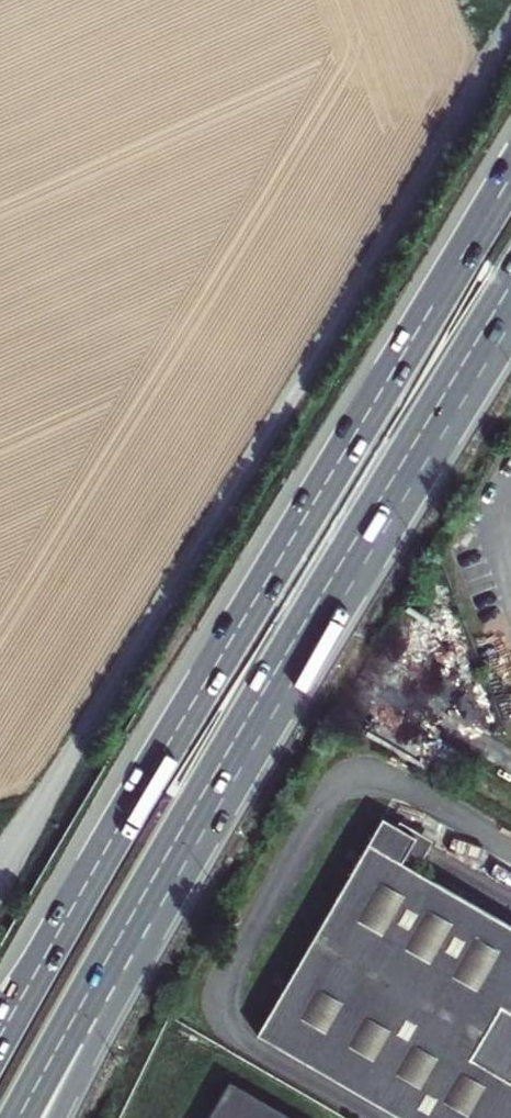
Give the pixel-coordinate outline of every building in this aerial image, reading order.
[(367,843),(256,1033),(402,1117),(510,1117),(510,926),(415,871),(433,839),(384,812),(367,843)] [(228,1082),(208,1117),(290,1117),(228,1082)]
